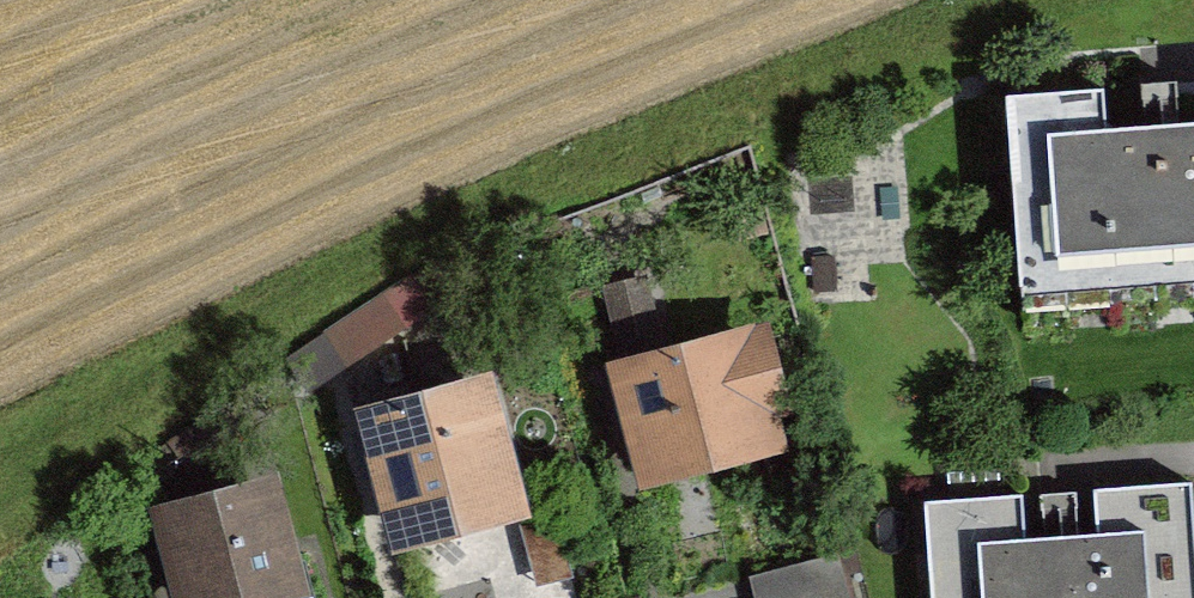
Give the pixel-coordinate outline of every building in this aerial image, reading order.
[(1012,107),(1027,295),(1193,282),(1193,132),(1183,133),(1180,103),(1146,105),(1149,136),(1123,138),(1120,98),(1012,107)] [(408,288),(329,340),(351,372),(428,321),(462,305),(444,268),(408,288)] [(648,282),(603,292),(619,357),(664,347),(648,282)] [(765,335),(612,374),(642,490),(780,455),(772,422),(786,418),(765,335)] [(488,389),(363,422),(396,550),(522,517),(488,389)] [(155,521),(174,597),(306,597),(280,491),(155,521)] [(929,515),(936,597),(1193,597),(1185,494),(1098,501),(1101,541),(1080,543),(1078,513),(1044,515),(1047,546),(1021,548),(1018,508),(929,515)] [(754,592),(755,597),(850,597),(840,566),(754,592)]
